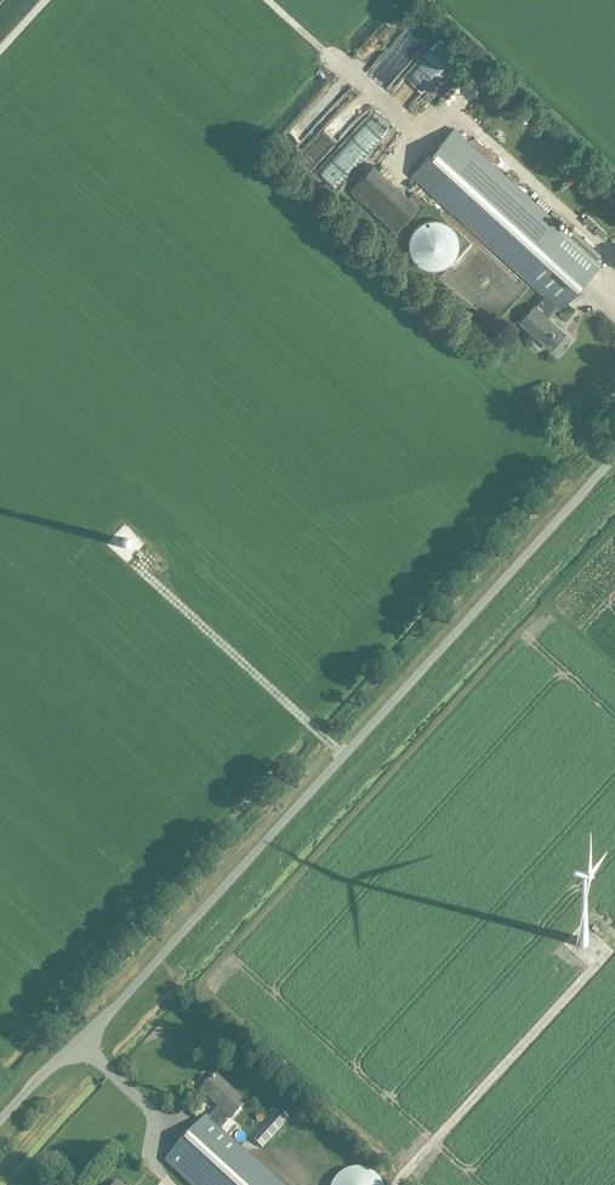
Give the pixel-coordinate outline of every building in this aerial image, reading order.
[(405,31),(417,44),(431,32),(418,19),(405,31)] [(410,107),(416,114),(422,108),(423,109),(446,87),(439,80),(410,107)] [(471,90),(475,86),(469,82),(458,95),(468,104),(476,95),(471,90)] [(346,145),(363,126),(360,123),(325,162),(342,177),(353,165),(345,158),(352,150),(346,145)] [(413,175),(546,296),(556,305),(559,309),(601,263),(598,260),(569,234),(454,130),(413,175)] [(418,205),(375,165),(351,192),(394,231),(418,205)] [(424,223),(422,224),(419,226),(416,228),(414,231),(412,235),(411,239),(410,242),(410,246),(411,251),(412,255),(415,259),(417,261),(420,264),(423,266),(426,267),(432,269),(437,269),(441,268),(446,266),(450,263),(454,260),(456,256),(458,252),(459,248),(459,243),(458,238),(456,233),(454,229),(450,226),(445,223),(440,221),(435,220),(432,220),(428,221),(424,223)] [(547,316),(556,305),(546,296),(536,307),(535,306),(521,322),(550,349),(565,333),(547,316)] [(568,947),(587,947),(587,936),(576,937),(576,941),(568,942),(568,947)] [(220,1109),(210,1120),(221,1129),(231,1119),(246,1103),(216,1076),(202,1092),(220,1109)] [(256,1148),(287,1119),(283,1114),(252,1143),(256,1148)] [(221,1129),(210,1120),(207,1117),(207,1116),(166,1162),(191,1184),(282,1184),(221,1129)] [(362,1169),(358,1169),(353,1169),(349,1170),(345,1172),(341,1174),(338,1177),(335,1180),(333,1184),(332,1184),(383,1184),(380,1180),(377,1177),(374,1174),(370,1172),(366,1170),(362,1169)]
